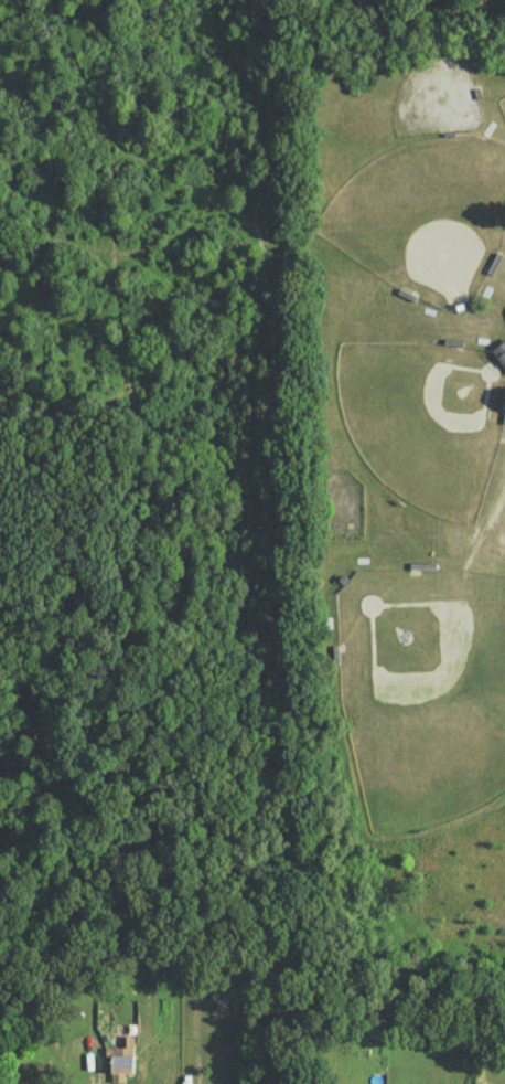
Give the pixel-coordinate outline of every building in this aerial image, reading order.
[(493,346),(504,368),(504,340),(493,346)] [(125,1081),(125,1072),(134,1072),(133,1035),(126,1035),(126,1046),(106,1046),(106,1054),(112,1054),(112,1081),(125,1081)]
